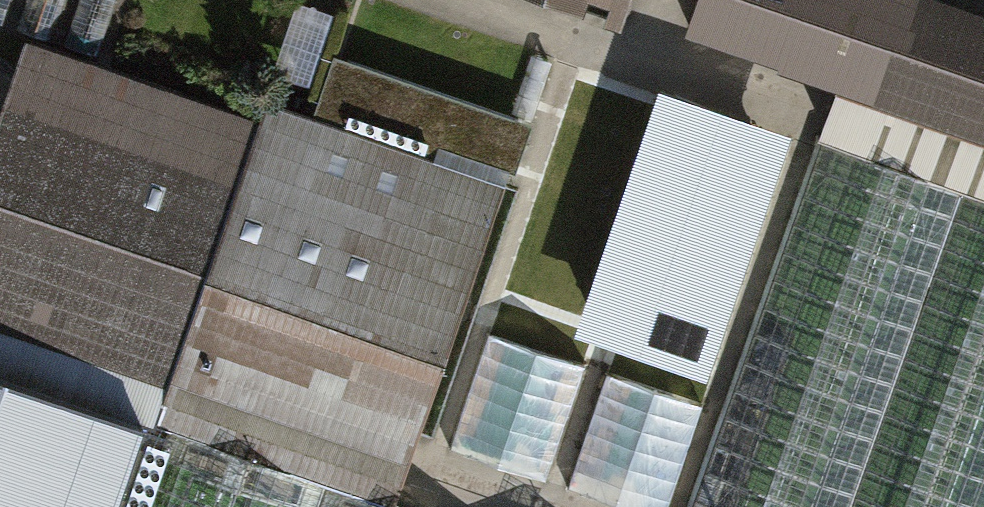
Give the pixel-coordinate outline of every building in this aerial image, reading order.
[(7,27),(16,0),(0,0),(0,25),(7,27)] [(13,29),(51,41),(65,0),(23,0),(13,29)] [(62,46),(96,57),(115,0),(77,0),(62,46)] [(618,19),(625,0),(563,0),(618,19)] [(688,28),(849,84),(828,142),(983,197),(983,23),(919,0),(698,0),(688,28)] [(25,38),(0,111),(0,374),(142,423),(153,427),(155,422),(170,427),(394,505),(506,182),(266,99),(259,118),(25,38)] [(696,359),(763,163),(651,123),(581,319),(696,359)] [(817,138),(687,506),(983,506),(983,197),(828,142),(817,138)] [(544,481),(583,369),(491,338),(452,449),(544,481)] [(142,423),(0,374),(0,506),(113,506),(142,423)] [(609,374),(570,488),(626,506),(666,506),(701,406),(609,374)] [(170,427),(142,506),(401,506),(394,505),(170,427)]
